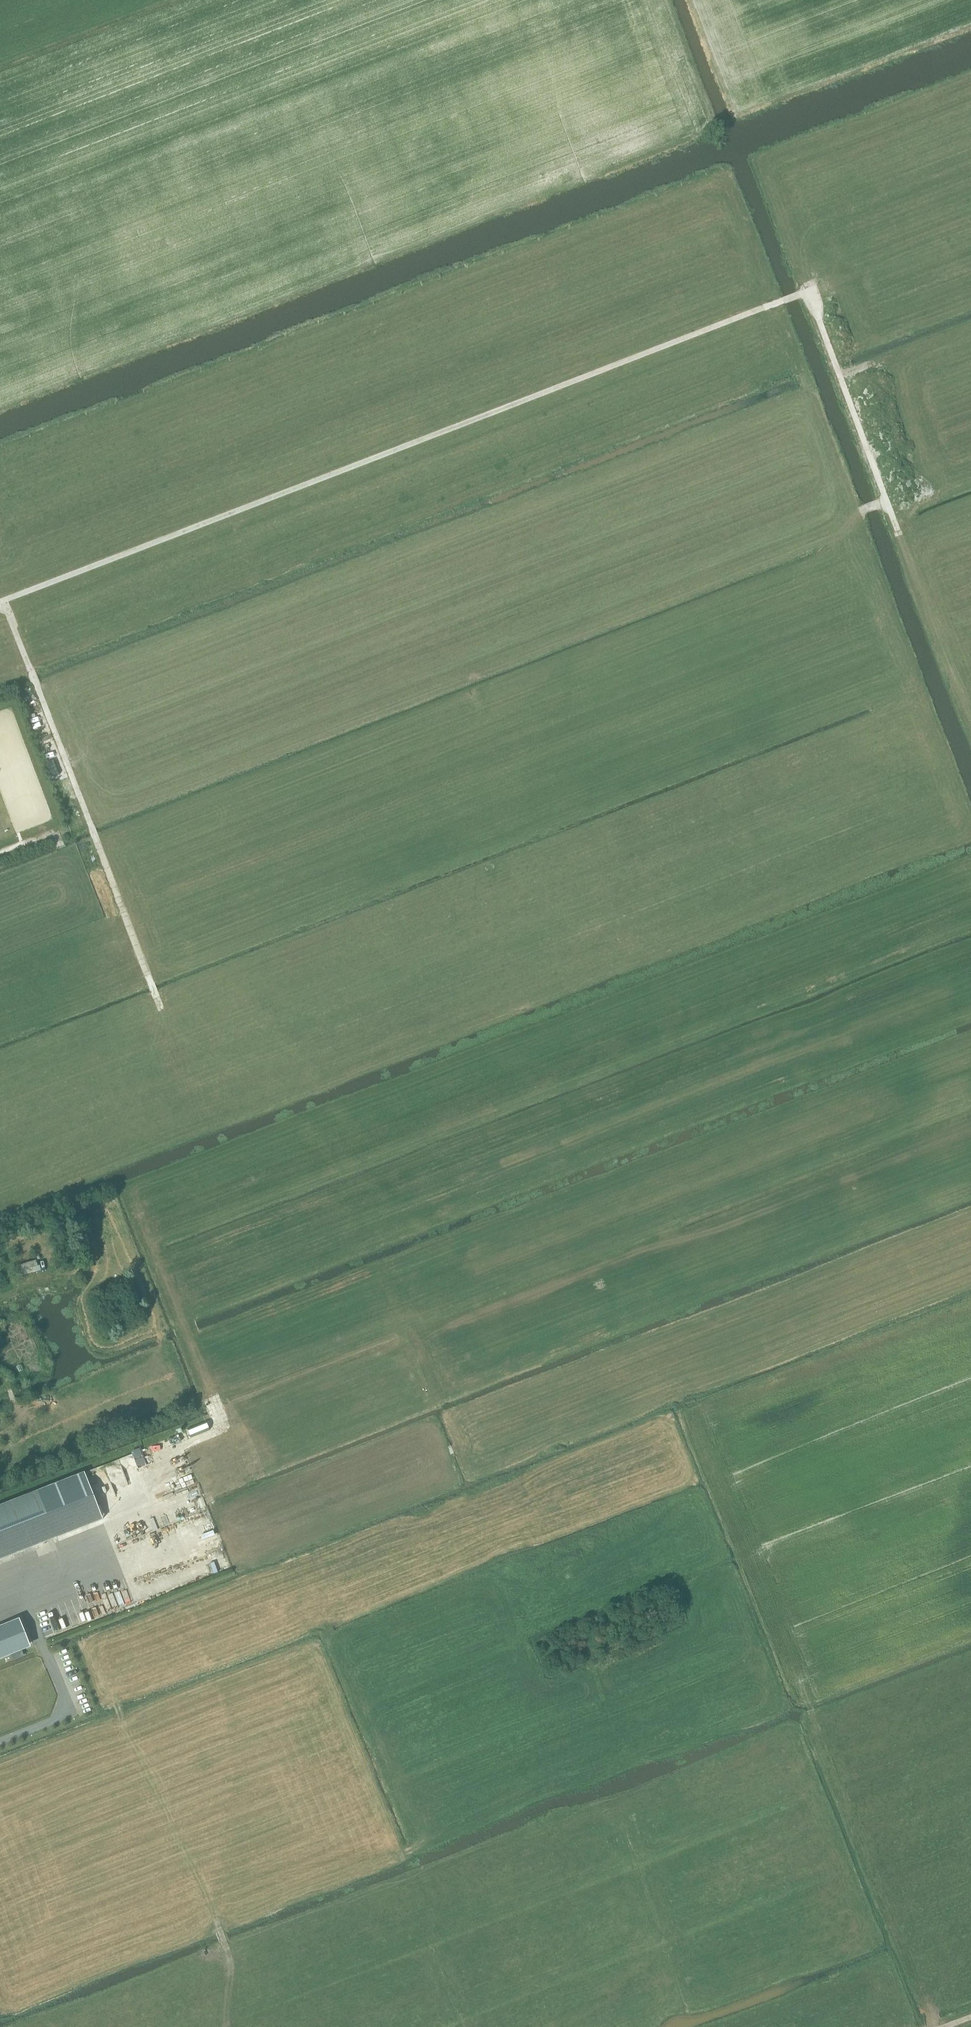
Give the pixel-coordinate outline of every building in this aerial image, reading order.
[(20,1271),(38,1266),(36,1260),(34,1261),(19,1265),(20,1269),(20,1271)] [(0,1506),(0,1561),(104,1520),(85,1473),(0,1506)] [(0,1627),(0,1659),(30,1648),(19,1619),(0,1627)]
